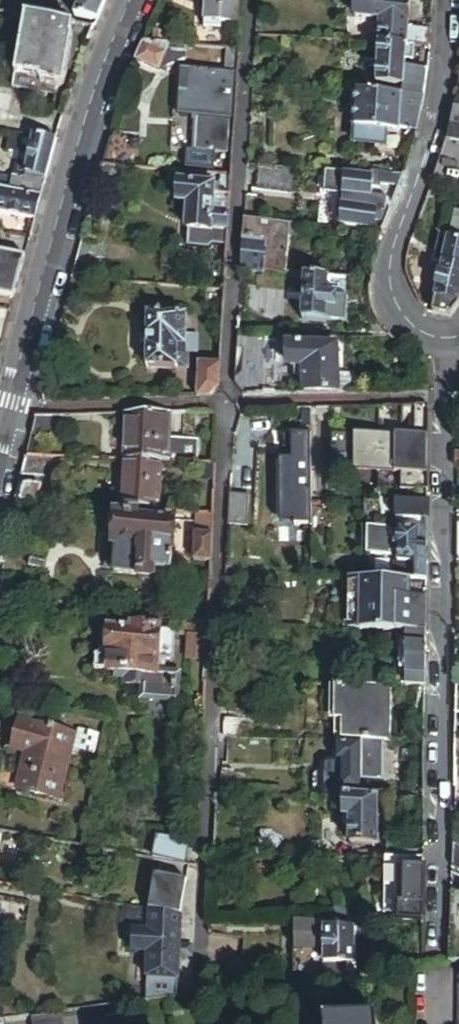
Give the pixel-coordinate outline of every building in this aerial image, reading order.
[(102,18),(110,0),(85,0),(79,14),(102,18)] [(238,23),(240,0),(212,0),(210,25),(225,27),(225,22),(238,23)] [(432,36),(409,34),(409,6),(374,4),(373,26),(380,27),(379,49),(414,52),(430,54),(432,36)] [(71,80),(76,54),(78,32),(75,31),(77,20),(29,12),(20,72),(41,75),(45,82),(63,85),(71,80)] [(139,59),(162,69),(170,46),(171,43),(147,41),(139,59)] [(188,47),(170,46),(162,69),(167,69),(188,59),(188,47)] [(407,63),(414,64),(414,52),(379,49),(378,87),(406,88),(407,63)] [(230,123),(236,123),(239,73),(181,69),(178,119),(196,121),(230,123)] [(412,110),(418,110),(418,99),(360,95),(359,111),(357,145),(387,147),(388,131),(401,132),(401,126),(411,127),(412,110)] [(412,110),(411,127),(401,126),(401,132),(419,133),(423,116),(426,100),(418,99),(418,110),(412,110)] [(458,144),(458,112),(454,112),(448,144),(458,144)] [(230,123),(196,121),(194,152),(227,154),(230,123)] [(23,151),(27,133),(15,130),(11,148),(23,151)] [(19,171),(27,173),(36,132),(28,130),(27,133),(23,151),(19,171)] [(28,173),(49,177),(61,136),(36,132),(27,173),(28,173)] [(448,144),(443,159),(435,183),(458,188),(458,144),(448,144)] [(297,169),(260,165),(257,190),(295,193),(297,169)] [(27,179),(28,173),(27,173),(19,171),(18,177),(27,179)] [(326,192),(343,193),(344,173),(327,172),(326,192)] [(27,179),(48,182),(49,177),(28,173),(27,179)] [(390,211),(385,210),(386,203),(372,202),(373,192),(379,192),(380,187),(381,176),(344,173),(343,193),(340,230),(376,232),(377,225),(389,226),(390,211)] [(45,194),(48,182),(27,179),(18,177),(6,175),(5,180),(0,179),(0,181),(0,186),(45,194)] [(401,189),(405,178),(381,176),(380,187),(401,189)] [(222,230),(229,230),(230,197),(216,197),(216,190),(212,190),(212,187),(177,185),(176,206),(186,207),(185,231),(187,231),(210,232),(210,229),(222,230)] [(38,218),(45,194),(0,186),(0,211),(38,218)] [(458,215),(453,241),(447,266),(443,284),(436,313),(455,316),(458,308),(458,215)] [(241,270),(286,274),(288,236),(289,225),(244,220),(241,270)] [(288,236),(298,237),(298,226),(289,225),(288,236)] [(210,232),(187,231),(186,243),(221,245),(222,230),(210,229),(210,232)] [(447,266),(453,241),(442,239),(437,264),(447,266)] [(17,297),(28,255),(0,249),(0,293),(17,297)] [(333,308),(337,308),(338,296),(345,296),(346,278),(304,276),(302,321),(325,322),(326,316),(333,316),(333,308)] [(249,311),(278,313),(280,290),(251,288),(249,311)] [(7,331),(14,309),(0,306),(0,330),(7,331)] [(190,351),(185,351),(187,318),(151,316),(148,370),(189,372),(190,351)] [(303,395),(354,394),(353,372),(335,373),(335,348),(289,349),(289,371),(296,371),(303,371),(303,378),(303,395)] [(209,397),(218,383),(219,364),(197,363),(195,397),(209,397)] [(244,396),(260,383),(250,370),(234,383),(233,386),(241,396),(244,396)] [(157,460),(194,461),(195,437),(164,437),(165,412),(126,413),(124,457),(157,460)] [(33,433),(58,433),(57,415),(37,415),(33,433)] [(230,480),(255,480),(256,451),(231,450),(230,480)] [(23,473),(49,475),(50,454),(28,452),(23,473)] [(127,506),(153,508),(157,460),(124,457),(120,506),(127,506)] [(193,479),(211,480),(212,462),(194,461),(193,479)] [(25,498),(43,499),(44,483),(25,482),(25,498)] [(401,520),(430,520),(430,503),(401,503),(401,520)] [(156,571),(173,572),(176,520),(160,518),(160,508),(153,508),(127,506),(126,516),(120,516),(118,542),(120,543),(118,572),(141,573),(141,577),(156,578),(156,571)] [(192,561),(208,562),(210,512),(194,512),(192,561)] [(377,563),(400,563),(400,552),(392,552),(392,556),(368,556),(368,531),(356,531),(356,571),(377,571),(377,563)] [(414,580),(430,580),(431,531),(400,531),(400,539),(390,539),(390,532),(368,531),(368,556),(392,556),(392,552),(400,552),(400,563),(377,563),(377,571),(377,580),(414,580)] [(2,564),(27,569),(32,549),(6,544),(2,564)] [(360,580),(350,580),(350,632),(359,632),(360,580)] [(377,580),(360,580),(359,632),(397,633),(430,633),(430,601),(414,600),(414,580),(377,580)] [(187,637),(204,638),(205,623),(178,622),(177,637),(187,637)] [(159,676),(146,675),(147,661),(153,661),(154,633),(113,631),(113,634),(91,633),(91,635),(91,652),(81,652),(76,658),(76,671),(89,672),(89,674),(106,675),(106,684),(126,685),(125,698),(158,699),(159,676)] [(396,689),(429,689),(430,633),(397,633),(396,689)] [(81,652),(91,652),(91,635),(82,635),(81,652)] [(186,665),(203,665),(204,638),(187,637),(186,665)] [(392,743),(393,688),(336,687),(335,723),(357,723),(356,742),(385,743),(392,743)] [(32,744),(26,743),(31,723),(21,721),(14,750),(29,754),(32,744)] [(21,791),(62,800),(77,734),(31,723),(26,743),(32,744),(29,754),(21,791)] [(223,739),(250,739),(250,726),(223,726),(223,739)] [(96,752),(99,735),(81,731),(78,749),(96,752)] [(368,783),(384,783),(385,743),(356,742),(343,742),(343,746),(363,746),(363,760),(369,760),(368,783)] [(394,766),(417,766),(417,743),(393,743),(394,766)] [(345,793),(368,793),(368,783),(369,760),(363,760),(363,746),(343,746),(343,767),(340,767),(340,793),(345,793)] [(340,793),(340,767),(330,767),(328,770),(328,796),(345,796),(345,793),(340,793)] [(383,839),(379,839),(380,798),(347,798),(346,822),(351,822),(351,847),(380,847),(380,845),(383,845),(383,839)] [(183,865),(187,843),(153,837),(149,858),(183,865)] [(407,870),(426,870),(426,861),(387,861),(387,915),(402,915),(402,907),(407,907),(407,870)] [(402,924),(427,924),(426,870),(407,870),(407,907),(402,907),(402,915),(402,924)] [(145,910),(177,916),(183,882),(151,876),(145,910)] [(333,923),(350,923),(350,913),(333,913),(333,923)] [(315,958),(315,923),(292,923),(292,958),(315,958)] [(350,933),(350,928),(350,923),(333,923),(325,923),(325,933),(350,933)] [(325,967),(357,967),(357,928),(350,928),(350,933),(325,933),(325,967)] [(6,959),(11,932),(0,930),(0,958),(6,959)] [(53,1014),(26,1018),(26,1023),(55,1023),(53,1014)] [(375,1014),(324,1020),(324,1023),(376,1023),(375,1014)]
